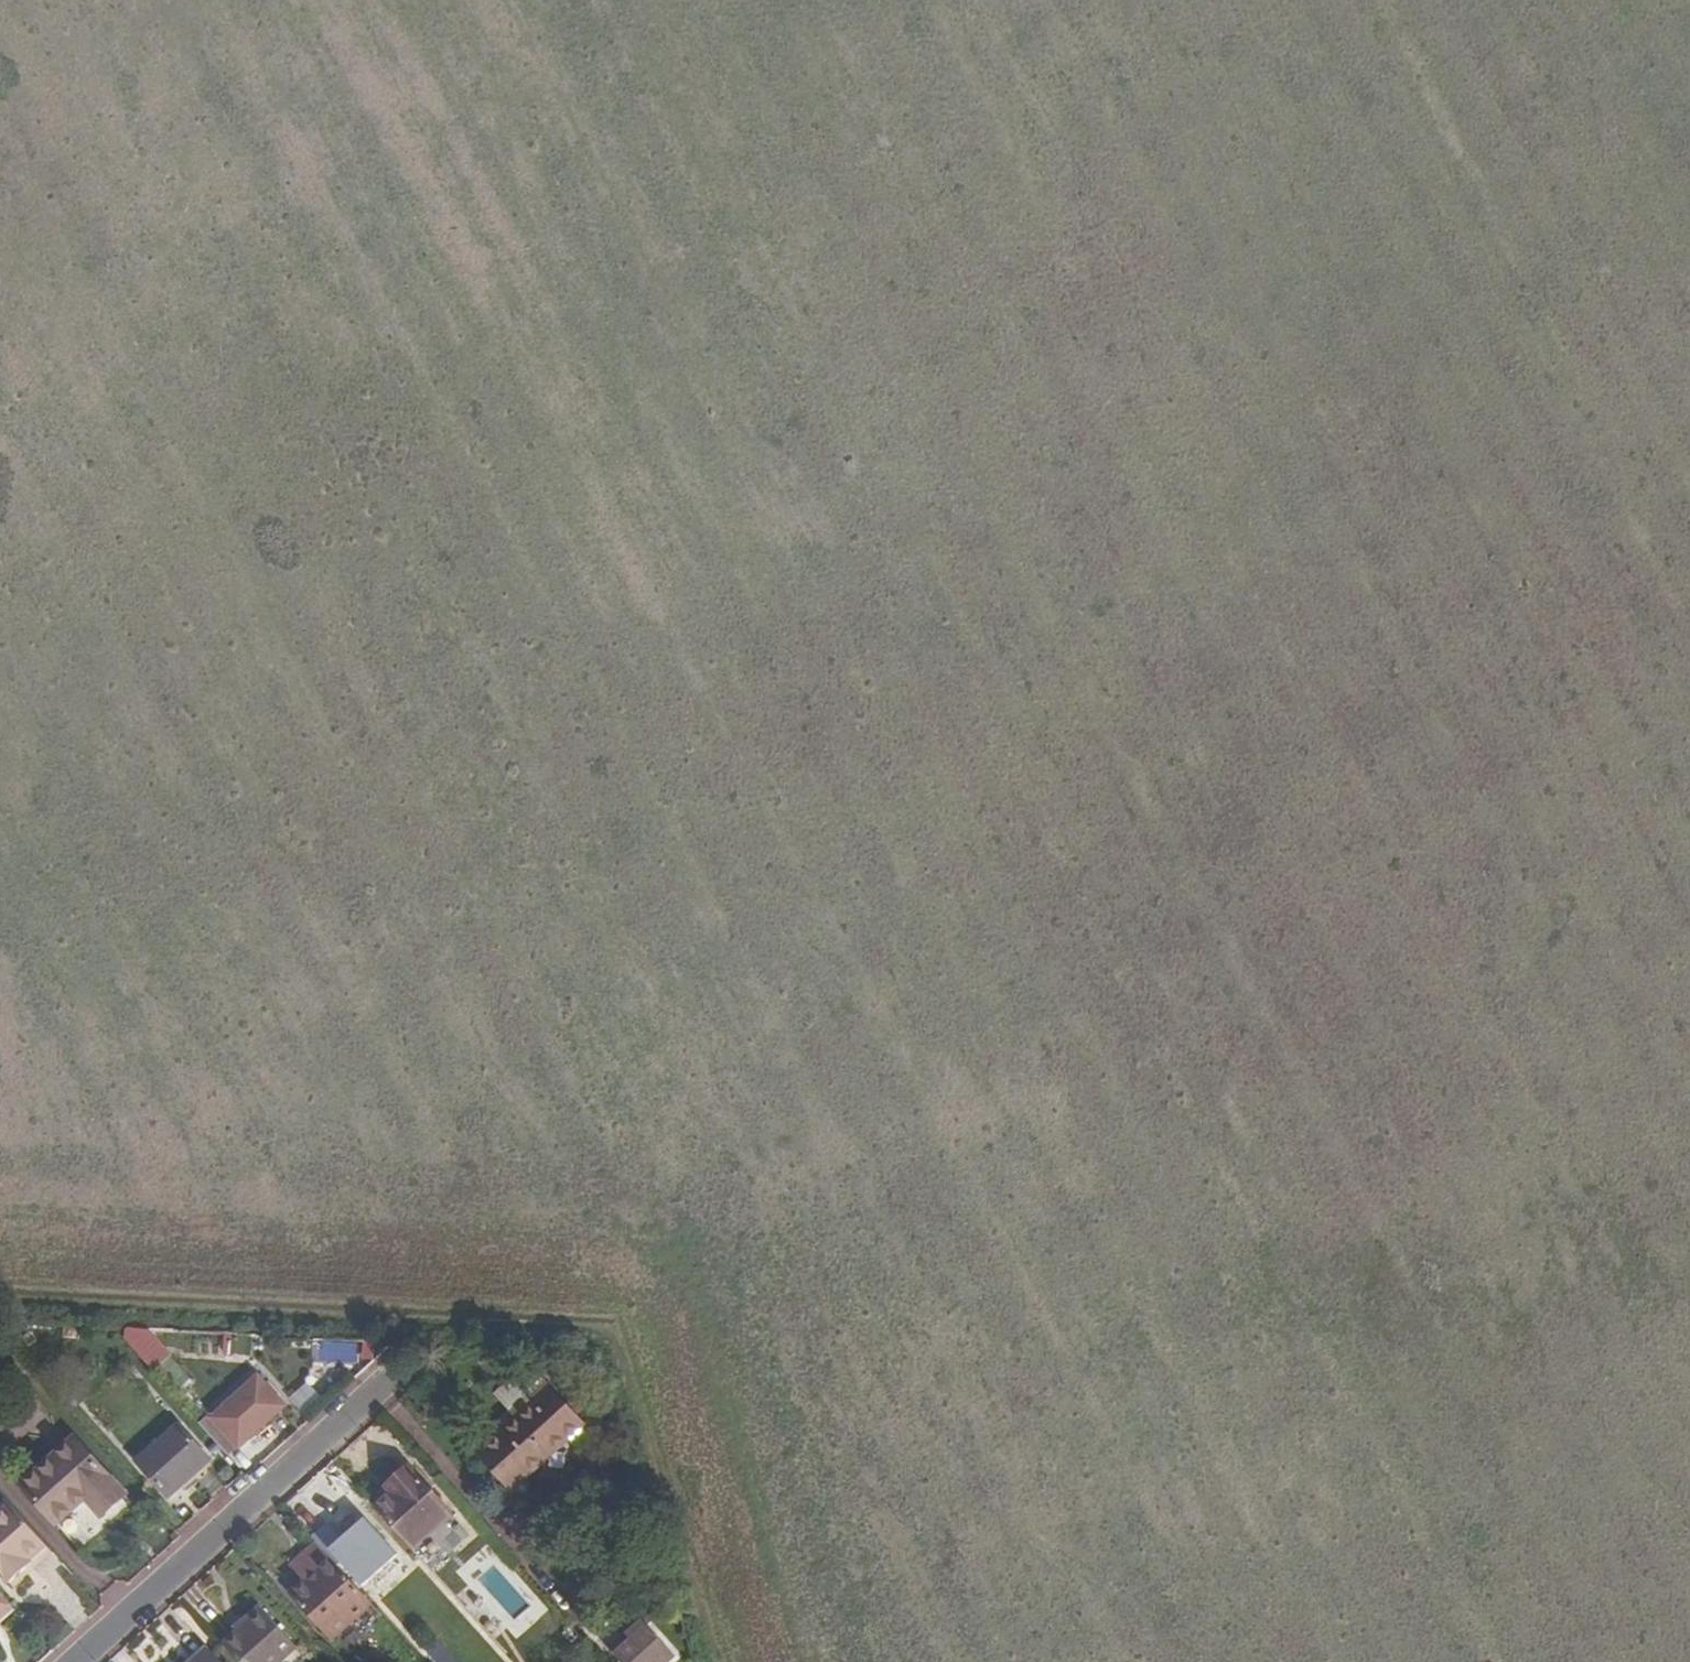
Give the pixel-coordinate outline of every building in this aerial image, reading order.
[(126,1338),(159,1368),(177,1348),(145,1318),(126,1338)] [(177,1359),(167,1368),(185,1388),(195,1378),(177,1359)] [(238,1445),(285,1404),(259,1374),(212,1415),(238,1445)] [(313,1380),(294,1394),(305,1410),(325,1396),(313,1380)] [(545,1380),(528,1396),(533,1402),(518,1416),(483,1447),(516,1484),(584,1425),(545,1380)] [(533,1402),(528,1396),(512,1410),(518,1416),(533,1402)] [(179,1423),(139,1458),(170,1493),(210,1457),(179,1423)] [(100,1508),(123,1488),(73,1434),(20,1480),(54,1517),(84,1491),(100,1508)] [(378,1509),(414,1549),(454,1513),(414,1468),(396,1482),(397,1484),(401,1489),(394,1494),(378,1509)] [(401,1489),(397,1484),(390,1489),(394,1494),(401,1489)] [(10,1501),(0,1509),(0,1568),(8,1577),(24,1564),(21,1559),(44,1539),(10,1501)] [(333,1635),(372,1601),(318,1540),(304,1552),(317,1567),(306,1578),(292,1590),(333,1635)] [(341,1559),(364,1584),(385,1566),(362,1540),(341,1559)] [(317,1567),(304,1552),(292,1562),(306,1578),(317,1567)] [(13,1605),(0,1591),(0,1617),(13,1605)] [(531,1600),(508,1610),(528,1653),(551,1643),(531,1600)] [(223,1642),(241,1661),(278,1661),(296,1646),(261,1607),(223,1642)] [(631,1636),(648,1621),(642,1615),(626,1630),(631,1636)] [(626,1661),(665,1661),(663,1660),(674,1651),(648,1621),(631,1636),(615,1650),(626,1661)] [(426,1646),(440,1661),(458,1661),(436,1638),(426,1646)] [(189,1661),(223,1661),(208,1646),(189,1661)]
